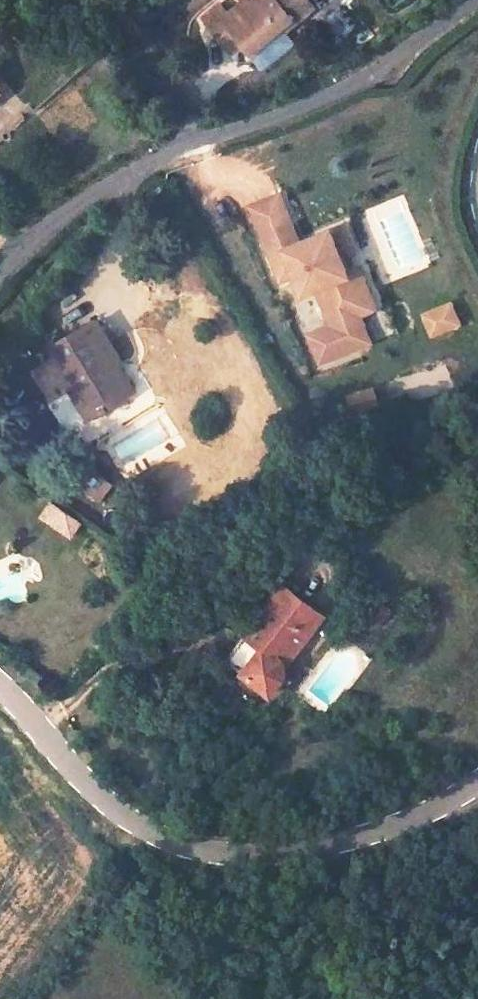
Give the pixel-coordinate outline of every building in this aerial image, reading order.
[(202,19),(210,27),(219,19),(239,44),(251,59),(286,31),(314,7),(308,0),(243,0),(227,13),(220,4),(202,19)] [(219,19),(210,27),(230,52),(239,44),(219,19)] [(286,31),(251,59),(261,70),(296,43),(286,31)] [(250,206),(259,229),(289,217),(280,194),(250,206)] [(289,217),(259,229),(280,281),(302,272),(309,291),(316,289),(331,326),(306,336),(317,363),(371,342),(360,316),(363,314),(346,273),(340,257),(355,251),(345,225),(299,243),(289,217)] [(362,266),(346,273),(363,314),(379,308),(362,266)] [(451,305),(425,315),(432,335),(459,324),(451,305)] [(92,321),(53,345),(78,386),(71,389),(89,418),(135,391),(92,321)] [(90,468),(85,474),(98,482),(102,476),(90,468)] [(98,482),(85,474),(78,484),(99,498),(110,482),(102,476),(98,482)] [(84,521),(56,502),(49,512),(67,525),(64,529),(74,536),(84,521)] [(67,525),(49,512),(46,517),(64,529),(67,525)] [(283,584),(227,659),(271,692),(284,676),(285,670),(285,666),(285,661),(278,656),(301,626),(307,630),(320,613),(283,584)] [(301,626),(278,656),(285,661),(307,630),(301,626)]
